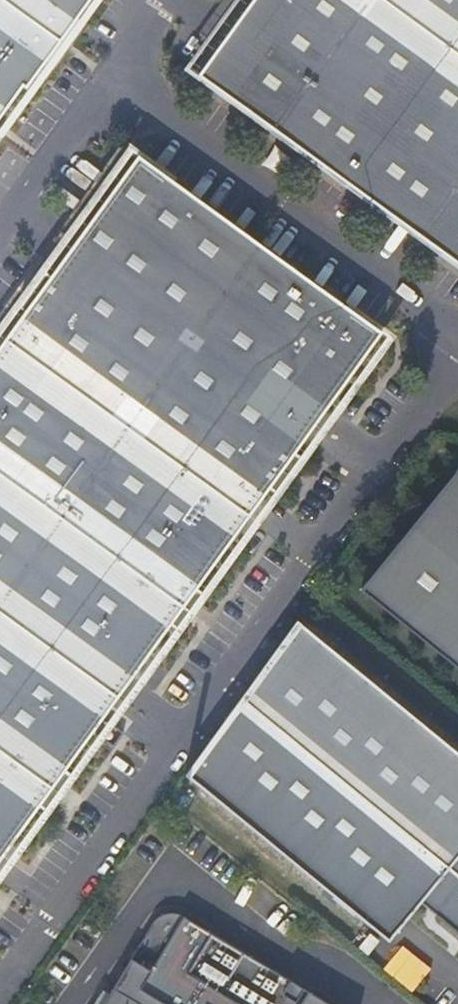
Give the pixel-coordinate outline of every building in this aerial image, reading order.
[(78,0),(0,0),(0,108),(78,0)] [(194,75),(457,266),(457,0),(248,0),(194,75)] [(380,331),(137,155),(51,274),(44,269),(18,305),(25,310),(2,342),(245,518),(268,486),(275,491),(301,455),(294,450),(380,331)] [(2,342),(0,345),(0,860),(245,518),(2,342)] [(361,584),(457,661),(457,463),(361,584)] [(184,769),(390,933),(457,848),(457,744),(302,620),(184,769)] [(101,1003),(340,1003),(186,910),(152,965),(131,953),(101,1003)]
